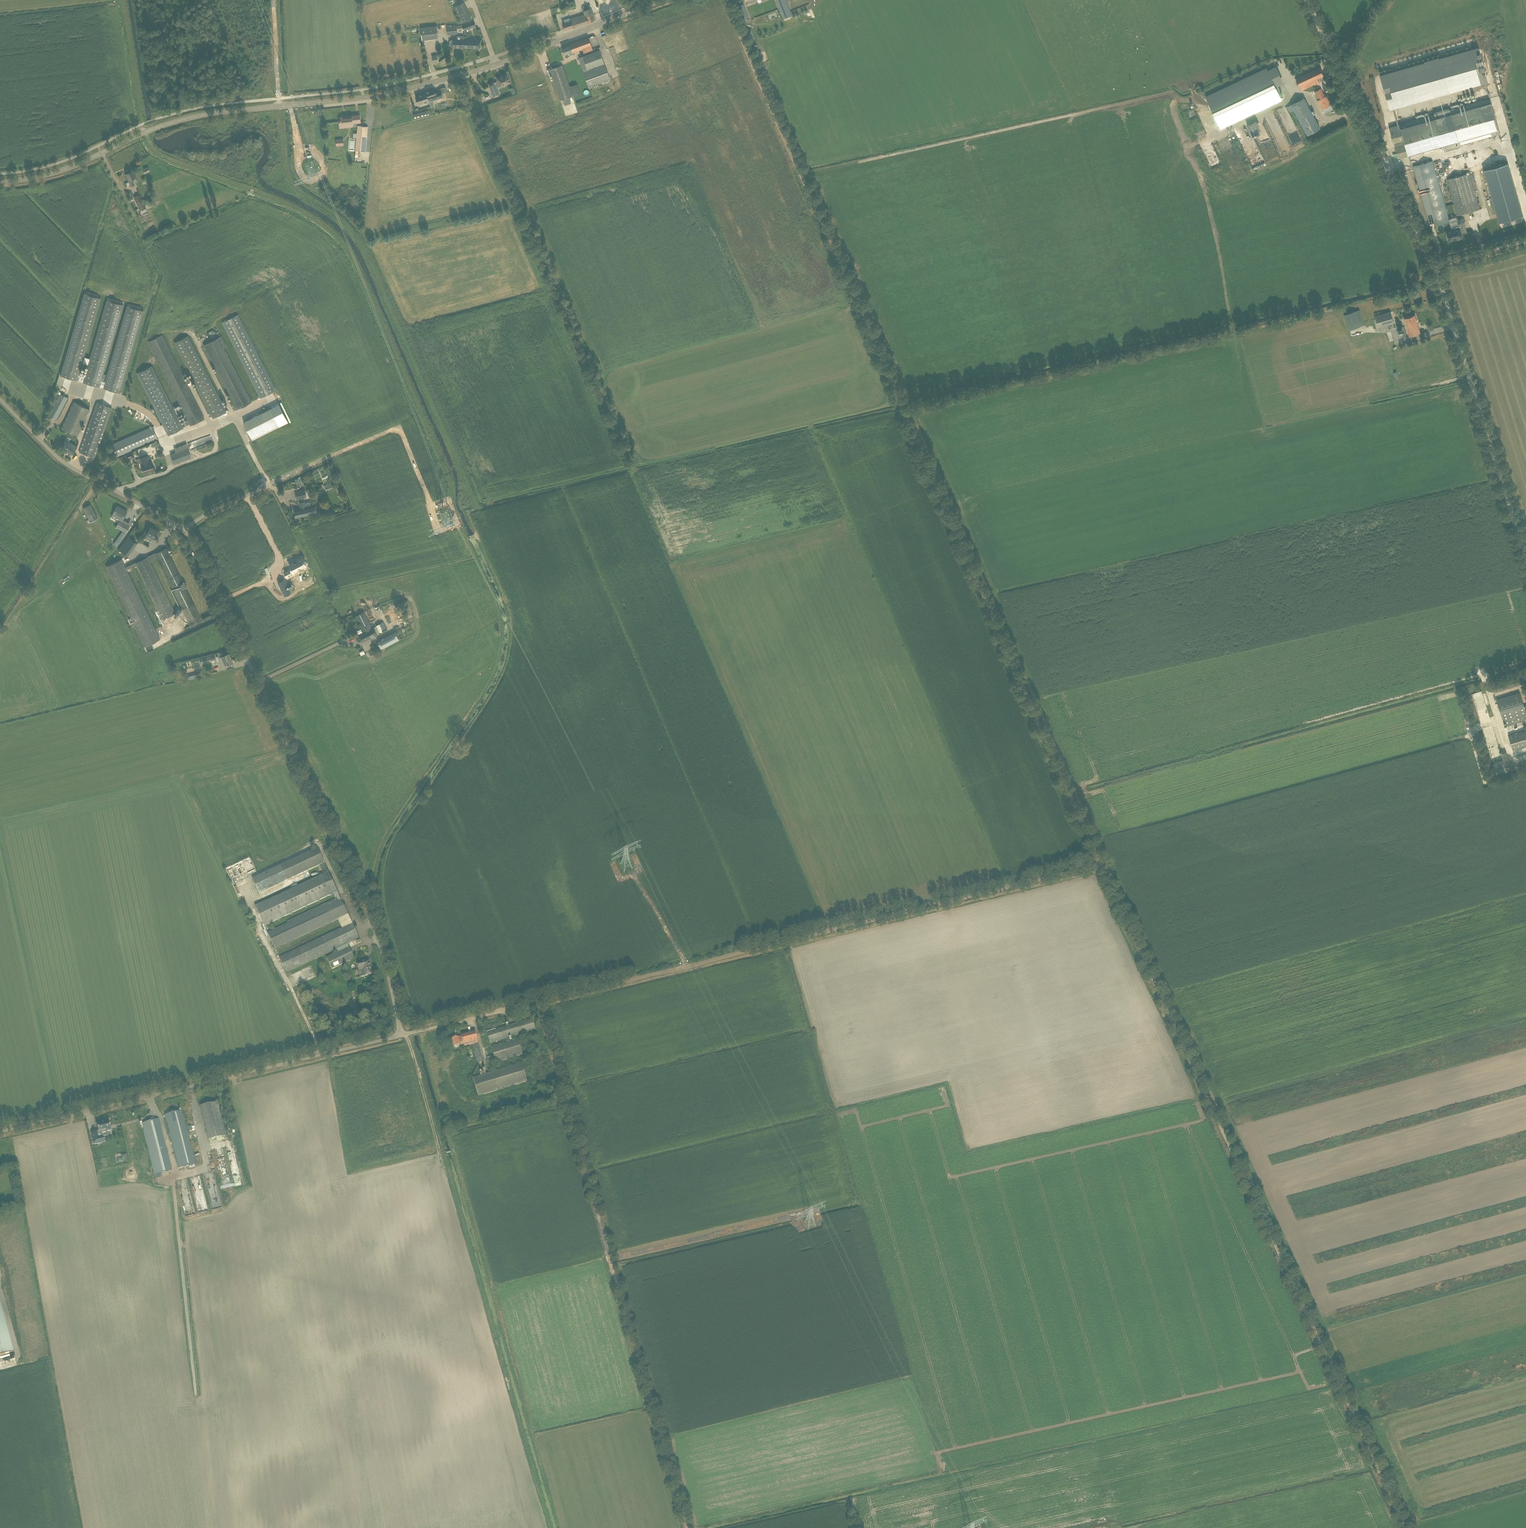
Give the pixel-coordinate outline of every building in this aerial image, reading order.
[(783,18),(792,15),(786,0),(776,0),(783,18)] [(463,2),(453,7),(461,24),(471,19),(463,2)] [(576,8),(574,2),(561,6),(564,13),(576,8)] [(743,20),(748,18),(743,4),(738,6),(743,20)] [(570,20),(562,23),(565,30),(587,22),(587,23),(595,19),(590,7),(583,10),(584,14),(577,17),(578,18),(571,21),(570,20)] [(474,21),(463,25),(464,30),(475,26),(474,21)] [(458,34),(456,25),(446,26),(447,35),(458,34)] [(436,26),(420,28),(422,40),(438,38),(436,26)] [(607,48),(613,45),(615,48),(619,46),(622,51),(628,49),(622,35),(618,37),(617,34),(603,39),(607,48)] [(466,47),(466,39),(464,39),(464,36),(460,36),(460,39),(457,39),(453,39),(453,40),(451,40),(450,41),(449,45),(451,46),(453,46),(453,47),(466,47)] [(593,49),(590,42),(588,37),(573,43),(576,50),(582,48),(584,52),(593,49)] [(466,39),(466,47),(480,48),(480,40),(466,39)] [(561,47),(563,52),(564,54),(576,50),(573,43),(561,47)] [(1439,57),(1425,61),(1425,62),(1386,73),(1387,79),(1381,81),(1388,104),(1391,103),(1393,109),(1484,83),(1482,77),(1488,76),(1481,52),(1475,54),(1474,48),(1439,58),(1439,57)] [(599,50),(582,57),(587,70),(605,63),(599,50)] [(610,79),(605,64),(583,72),(589,87),(610,79)] [(550,69),(552,74),(560,99),(572,95),(562,65),(550,69)] [(1220,127),(1281,99),(1275,86),(1283,82),(1276,66),(1268,70),(1267,68),(1206,97),(1220,127)] [(1296,78),(1301,89),(1302,90),(1319,82),(1317,78),(1324,75),(1320,67),(1296,78)] [(500,87),(511,82),(507,73),(496,78),(497,81),(494,82),(488,84),(494,97),(499,95),(496,88),(500,86),(500,87)] [(573,96),(580,94),(577,84),(570,86),(573,96)] [(1317,100),(1324,114),(1333,109),(1326,95),(1325,96),(1321,88),(1314,92),(1318,99),(1317,100)] [(426,93),(429,101),(431,108),(431,107),(434,107),(432,100),(431,98),(435,96),(436,99),(443,97),(440,90),(434,92),(433,89),(426,91),(426,93)] [(418,105),(429,101),(426,93),(415,96),(417,101),(418,105)] [(1320,129),(1318,124),(1304,98),(1291,104),(1305,131),(1307,135),(1320,129)] [(1394,146),(1398,158),(1443,145),(1444,151),(1460,147),(1459,145),(1500,133),(1490,99),(1449,110),(1449,108),(1434,112),(1434,114),(1404,123),(1405,127),(1390,131),(1393,143),(1394,143),(1395,146),(1394,146)] [(413,114),(414,119),(429,115),(428,111),(413,114)] [(339,121),(340,126),(340,127),(349,126),(349,123),(361,122),(360,115),(340,117),(340,121),(339,121)] [(1252,134),(1263,130),(1258,120),(1248,124),(1252,134)] [(358,157),(358,151),(366,152),(368,127),(358,126),(355,151),(355,157),(358,157)] [(1432,161),(1418,165),(1419,168),(1435,226),(1449,222),(1433,164),(1432,161)] [(1508,163),(1484,170),(1499,223),(1523,216),(1508,163)] [(134,185),(134,184),(137,182),(135,178),(132,170),(125,174),(131,186),(134,185)] [(1469,173),(1452,178),(1446,180),(1457,215),(1480,209),(1478,204),(1469,173)] [(146,208),(144,203),(148,202),(146,199),(142,200),(139,194),(133,197),(140,211),(146,208)] [(1452,230),(1452,231),(1447,232),(1449,241),(1457,239),(1457,240),(1463,238),(1460,228),(1460,227),(1459,224),(1455,225),(1454,224),(1450,225),(1452,230)] [(77,380),(83,382),(84,376),(79,374),(100,298),(97,297),(98,295),(88,292),(87,294),(84,294),(60,376),(77,380)] [(84,356),(82,363),(88,364),(85,376),(83,382),(99,387),(103,388),(105,382),(101,381),(123,305),(120,304),(121,301),(110,298),(110,301),(106,300),(90,358),(84,356)] [(127,306),(105,382),(103,388),(120,393),(143,311),(140,310),(141,307),(131,304),(130,307),(127,306)] [(1349,330),(1361,326),(1356,311),(1344,315),(1349,330)] [(1394,324),(1390,312),(1375,316),(1378,328),(1394,324)] [(275,389),(237,314),(221,322),(259,397),(275,389)] [(1415,315),(1410,316),(1404,318),(1409,336),(1415,334),(1420,333),(1415,315)] [(151,366),(136,373),(168,436),(183,428),(182,427),(189,424),(190,426),(204,419),(193,397),(186,383),(193,380),(212,416),(211,416),(212,417),(213,418),(226,412),(224,407),(188,335),(174,342),(191,376),(185,380),(168,345),(162,334),(148,342),(153,353),(177,399),(180,405),(181,408),(187,420),(180,423),(151,366)] [(222,336),(218,338),(203,345),(235,409),(245,404),(251,402),(223,348),(227,346),(222,336)] [(66,400),(68,398),(60,394),(59,396),(51,411),(48,416),(56,420),(58,415),(66,400)] [(77,436),(79,432),(90,409),(74,402),(61,429),(77,436)] [(112,407),(109,406),(98,403),(96,402),(88,426),(81,447),(79,452),(94,457),(96,453),(103,431),(112,407)] [(279,404),(244,422),(253,440),(288,422),(279,404)] [(179,405),(174,408),(176,414),(182,411),(180,408),(181,408),(180,405),(179,406),(179,405)] [(115,447),(112,448),(116,456),(157,439),(152,427),(151,427),(113,444),(115,447)] [(209,443),(213,442),(211,436),(188,442),(190,449),(202,446),(202,444),(208,442),(209,443)] [(65,451),(71,454),(76,446),(69,442),(69,443),(65,441),(61,447),(66,450),(65,451)] [(191,458),(186,443),(174,448),(175,452),(170,454),(174,464),(191,458)] [(127,460),(134,457),(132,451),(124,454),(127,460)] [(147,456),(140,459),(141,463),(142,463),(142,464),(140,465),(141,468),(141,469),(143,474),(154,470),(152,461),(149,462),(147,456)] [(326,490),(333,488),(331,482),(324,485),(326,490)] [(307,497),(305,489),(295,491),(296,499),(307,497)] [(294,510),(296,518),(316,513),(315,505),(306,507),(305,501),(299,503),(300,509),(294,510)] [(90,504),(83,508),(90,522),(97,518),(90,504)] [(113,514),(111,517),(119,521),(116,527),(125,532),(129,525),(121,521),(122,519),(125,516),(127,511),(117,506),(115,510),(113,514)] [(142,535),(142,536),(151,542),(154,537),(157,531),(150,527),(147,532),(145,531),(142,535)] [(126,534),(124,533),(115,545),(117,546),(126,534)] [(118,550),(128,556),(137,543),(128,536),(118,550)] [(122,559),(108,565),(142,647),(159,640),(129,569),(138,566),(161,619),(174,614),(175,616),(184,612),(190,625),(200,621),(169,547),(125,566),(122,559)] [(291,569),(284,572),(287,578),(294,574),(293,573),(297,571),(298,572),(303,570),(302,568),(306,566),(302,558),(298,560),(298,561),(289,566),(291,569)] [(310,596),(321,590),(316,581),(305,587),(310,596)] [(285,582),(280,585),(285,596),(291,593),(285,582)] [(397,607),(384,612),(388,624),(400,619),(397,612),(399,611),(397,607)] [(369,610),(364,612),(361,613),(356,616),(364,632),(358,635),(362,642),(377,634),(373,627),(372,628),(369,621),(374,619),(369,610)] [(376,626),(380,633),(387,629),(383,622),(376,626)] [(380,647),(381,649),(399,640),(395,632),(378,642),(378,643),(380,647)] [(233,662),(229,653),(220,657),(224,666),(233,662)] [(1504,724),(1506,723),(1506,726),(1524,720),(1524,721),(1525,720),(1525,705),(1524,706),(1520,692),(1496,700),(1503,723),(1504,724)] [(1508,735),(1513,750),(1525,746),(1525,730),(1508,735)] [(1493,763),(1487,765),(1491,776),(1512,769),(1508,758),(1493,763)] [(317,849),(252,880),(259,894),(320,866),(322,871),(323,871),(324,875),(256,906),(265,925),(333,893),(335,897),(336,896),(339,895),(337,891),(328,873),(324,864),(317,849)] [(226,868),(232,881),(257,871),(251,857),(226,868)] [(338,900),(268,933),(275,948),(338,918),(343,927),(280,957),(287,972),(311,961),(351,942),(356,940),(358,943),(361,942),(340,899),(339,895),(336,896),(338,900)] [(326,958),(332,969),(355,958),(350,947),(326,958)] [(357,963),(360,977),(367,975),(372,974),(370,967),(371,967),(369,960),(364,961),(357,963)] [(296,985),(316,977),(311,965),(292,974),(296,985)] [(491,1047),(494,1055),(486,1057),(487,1061),(495,1059),(496,1062),(522,1054),(518,1039),(510,1041),(509,1038),(536,1030),(534,1025),(532,1019),(514,1024),(487,1033),(488,1037),(490,1041),(490,1043),(506,1039),(507,1043),(491,1047)] [(464,1046),(472,1044),(474,1049),(480,1048),(478,1042),(477,1037),(475,1032),(461,1035),(461,1036),(452,1039),(453,1044),(454,1047),(460,1045),(463,1044),(464,1046)] [(527,1082),(521,1063),(473,1078),(478,1096),(527,1082)] [(200,1106),(208,1140),(226,1136),(217,1102),(200,1106)] [(181,1111),(165,1116),(178,1169),(192,1165),(195,1164),(189,1143),(181,1111)] [(142,1123),(156,1174),(172,1170),(158,1119),(142,1123)] [(109,1121),(97,1124),(98,1132),(97,1132),(97,1131),(91,1133),(94,1144),(104,1142),(103,1137),(101,1131),(106,1130),(106,1132),(111,1130),(109,1121)] [(222,1206),(214,1175),(204,1177),(212,1209),(222,1206)] [(181,1199),(191,1197),(187,1179),(177,1182),(181,1199)] [(14,1351),(0,1302),(0,1355),(14,1351)]
